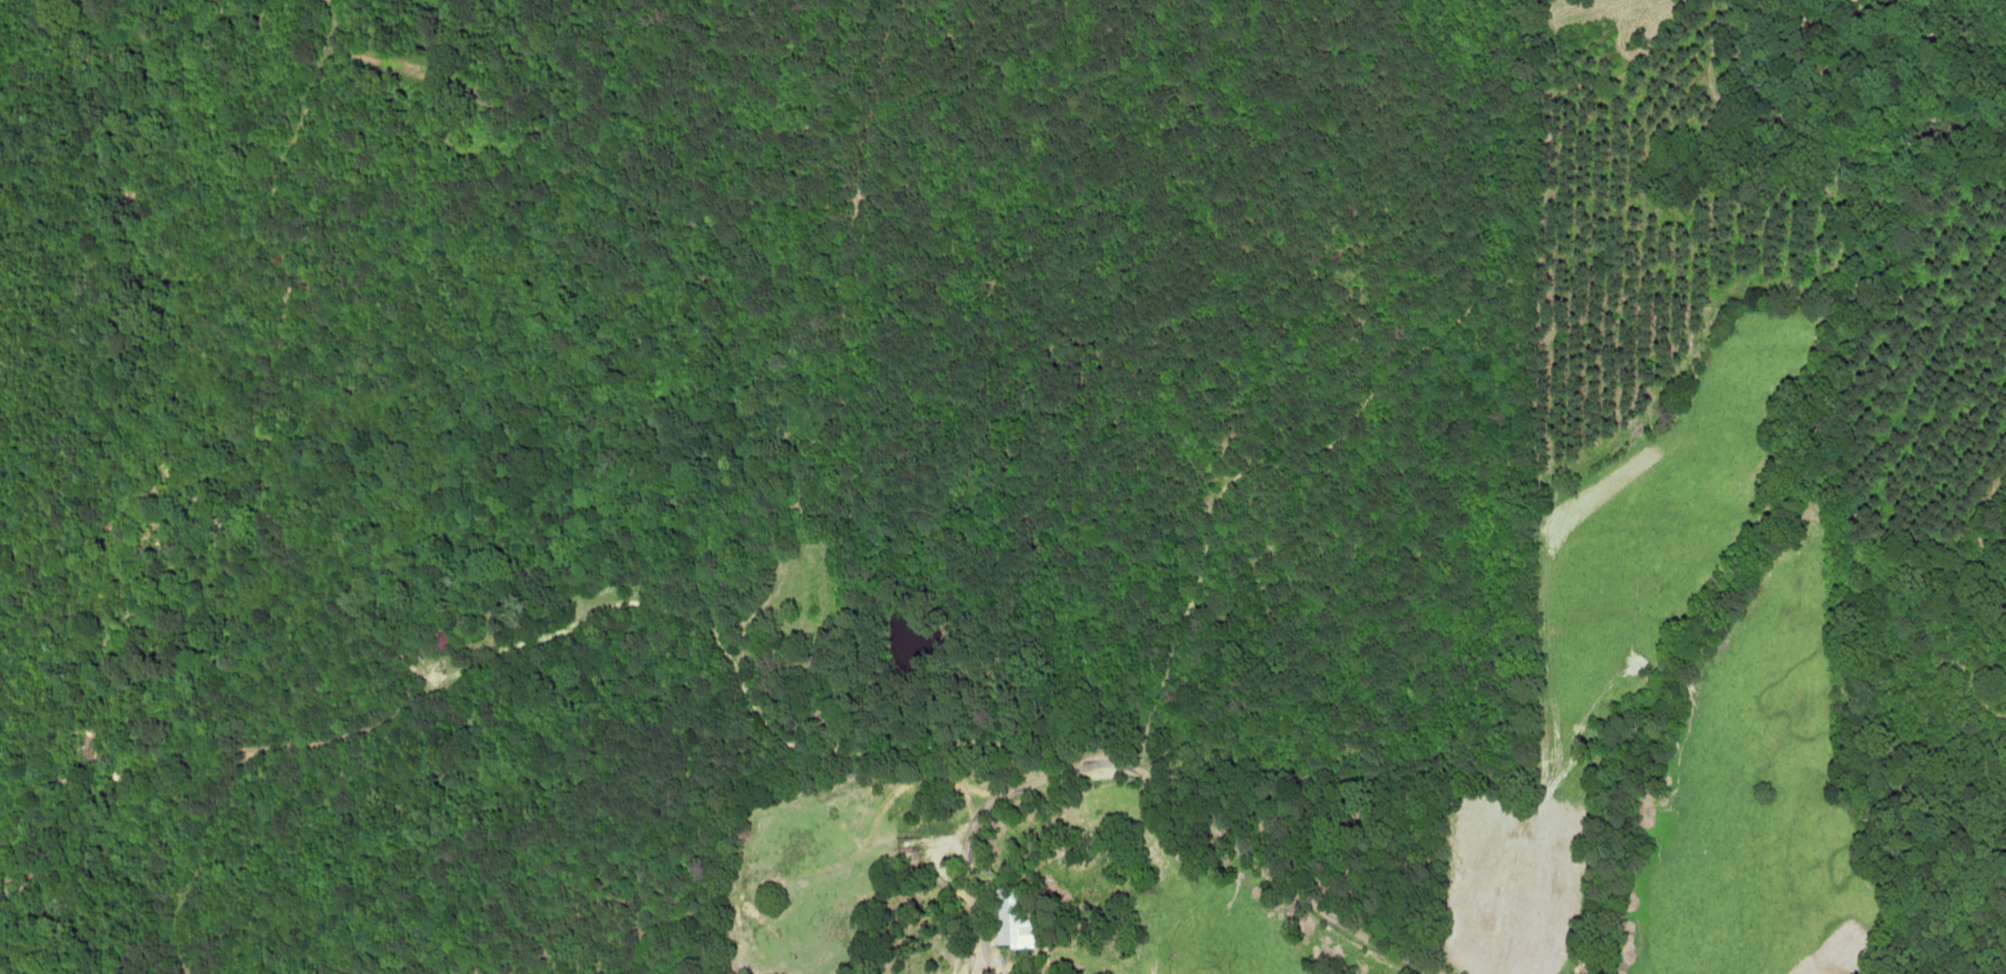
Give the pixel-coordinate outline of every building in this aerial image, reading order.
[(463,645),(458,628),(436,634),(442,652),(463,645)] [(1000,945),(1023,945),(1022,929),(1029,929),(1028,888),(999,889),(1000,945)]
